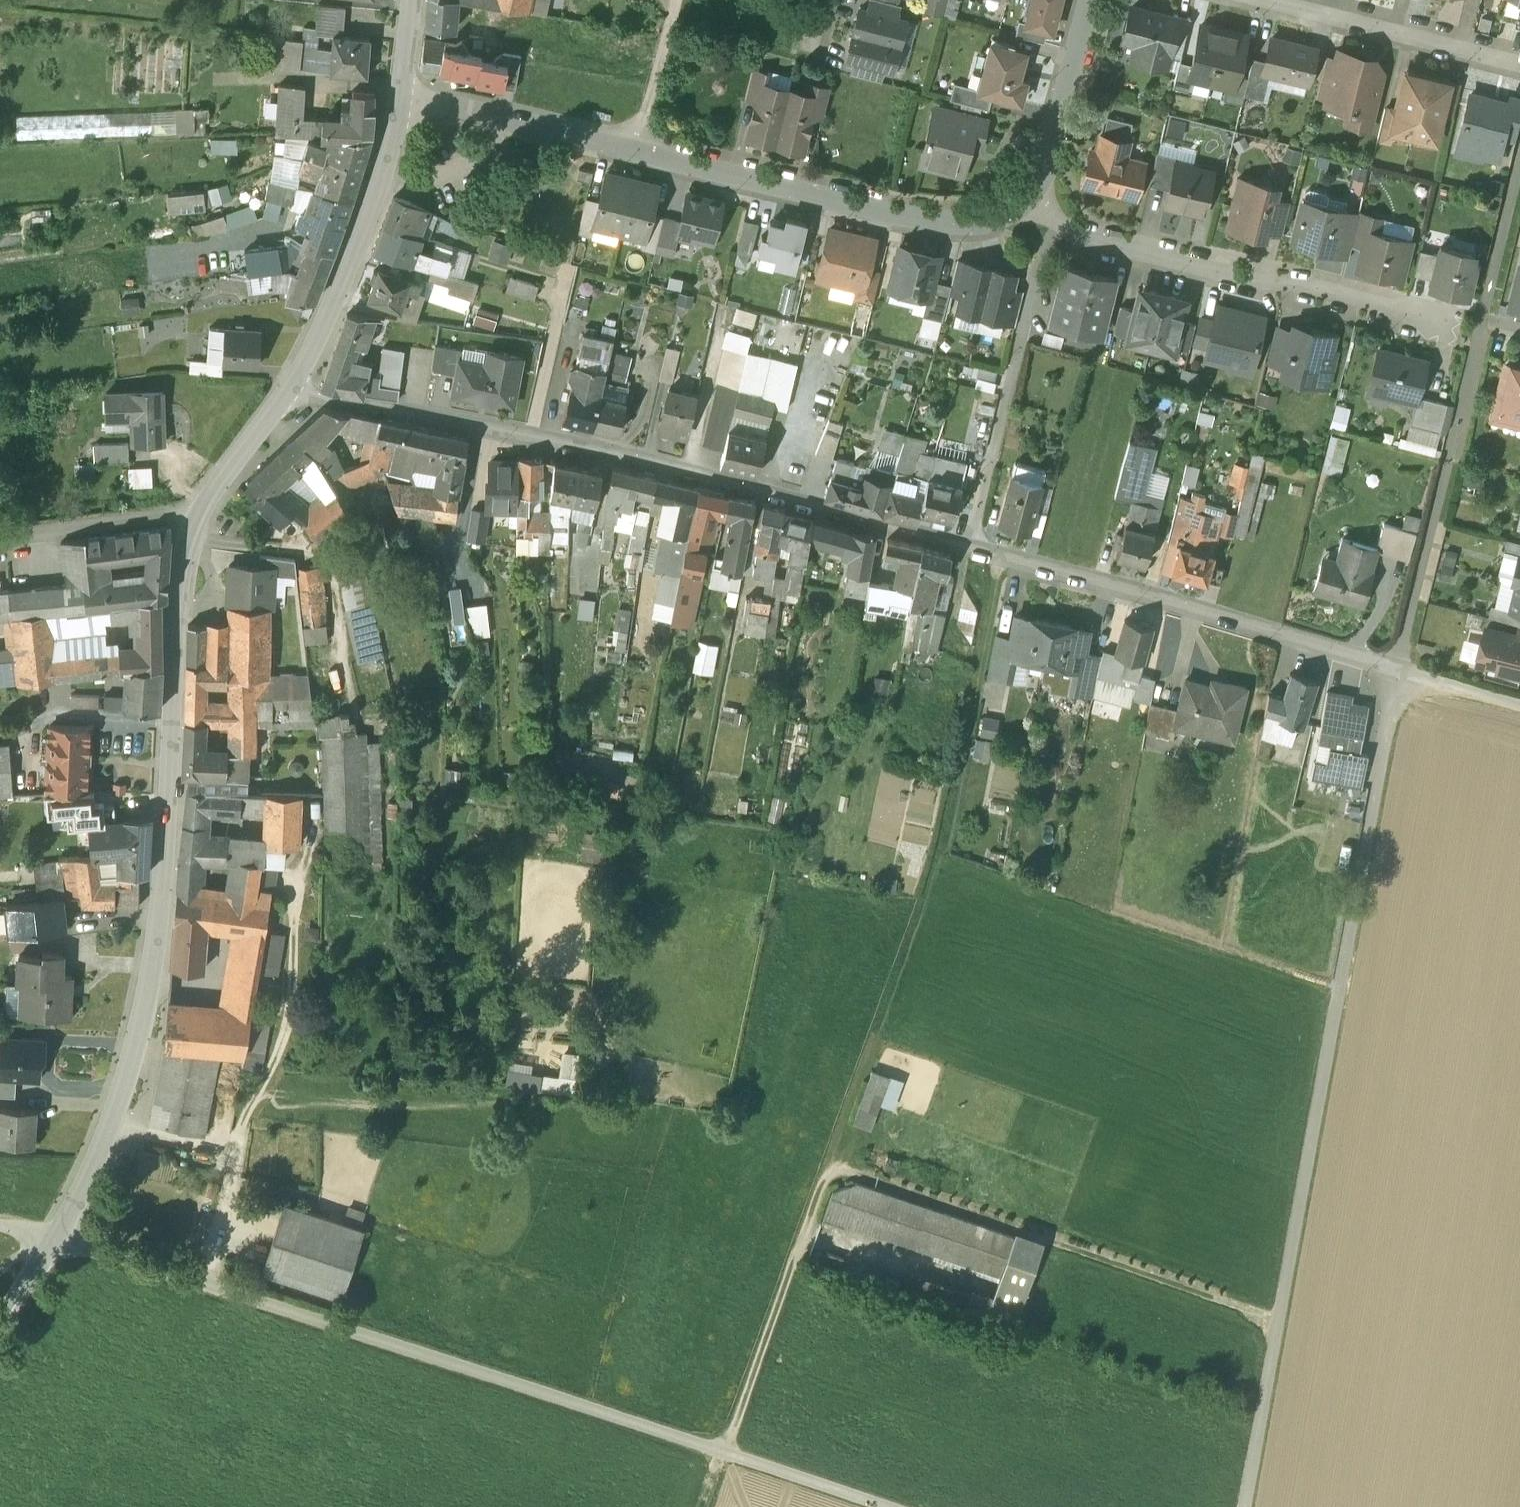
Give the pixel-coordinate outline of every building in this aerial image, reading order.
[(425,27),(453,30),(456,3),(456,0),(428,0),(425,27)] [(491,5),(526,11),(529,0),(492,0),(491,5)] [(548,14),(550,0),(534,0),(532,12),(548,14)] [(878,0),(871,0),(868,11),(868,12),(896,19),(896,18),(899,5),(878,0)] [(925,12),(944,17),(948,0),(929,0),(925,12)] [(1026,23),(1026,25),(1043,29),(1052,31),(1060,0),(1032,0),(1026,23)] [(1504,20),(1517,23),(1519,9),(1519,0),(1509,0),(1504,20)] [(346,6),(319,4),(317,29),(316,36),(319,36),(333,37),(334,36),(343,37),(346,6)] [(1174,18),(1133,8),(1125,41),(1141,45),(1138,56),(1167,63),(1169,57),(1178,19),(1174,18)] [(896,19),(868,12),(868,11),(859,9),(853,34),(899,46),(906,21),(896,18),(896,19)] [(1178,19),(1169,57),(1180,60),(1190,18),(1175,14),(1174,18),(1178,19)] [(1026,23),(1019,21),(1015,36),(1040,42),(1043,29),(1026,25),(1026,23)] [(1223,30),(1201,25),(1192,64),(1189,77),(1195,79),(1210,83),(1223,30)] [(317,29),(305,28),(301,70),(315,71),(319,36),(316,36),(317,29)] [(1223,30),(1210,83),(1227,87),(1233,88),(1236,75),(1246,36),(1223,30)] [(899,46),(853,34),(846,59),(855,61),(883,68),(883,69),(893,71),(899,46)] [(343,37),(334,36),(333,37),(319,36),(315,71),(331,73),(366,75),(370,39),(343,37)] [(303,40),(276,37),(273,66),(299,70),(303,40)] [(1316,48),(1272,37),(1266,61),(1263,71),(1271,73),(1307,82),(1316,48)] [(444,42),(425,39),(420,67),(439,70),(443,49),(443,47),(444,42)] [(443,49),(470,54),(462,41),(457,44),(444,42),(443,47),(443,49)] [(691,43),(681,52),(688,60),(698,51),(691,43)] [(1026,52),(991,43),(982,75),(990,77),(986,91),(986,93),(993,95),(1021,102),(1026,81),(1018,79),(1026,52)] [(481,56),(470,54),(443,49),(439,70),(439,73),(477,79),(480,60),(481,56)] [(516,84),(521,57),(496,52),(494,63),(508,65),(505,82),(516,84)] [(1377,69),(1357,64),(1352,55),(1339,52),(1337,61),(1324,58),(1316,92),(1328,95),(1327,100),(1351,106),(1347,121),(1369,127),(1381,76),(1377,69)] [(1266,61),(1252,58),(1248,78),(1243,95),(1264,100),(1271,73),(1263,71),(1266,61)] [(494,63),(480,60),(477,79),(477,83),(504,88),(505,82),(508,65),(494,63)] [(883,68),(855,61),(851,74),(879,82),(883,69),(883,68)] [(1192,64),(1180,61),(1173,89),(1192,93),(1195,79),(1189,77),(1192,64)] [(767,74),(752,70),(745,98),(758,101),(760,102),(764,84),(767,74)] [(1426,78),(1405,72),(1396,111),(1392,129),(1393,129),(1413,134),(1426,78)] [(1236,75),(1233,88),(1227,87),(1224,101),(1241,105),(1243,95),(1248,78),(1236,75)] [(1448,83),(1426,78),(1413,134),(1434,139),(1441,112),(1448,83)] [(986,91),(954,83),(950,100),(989,110),(993,95),(986,93),(986,91)] [(1460,86),(1448,83),(1441,112),(1452,115),(1460,86)] [(789,91),(764,84),(760,102),(758,101),(748,138),(775,145),(789,91)] [(306,87),(280,85),(276,136),(284,136),(301,136),(327,137),(328,120),(328,119),(304,117),(306,87)] [(830,90),(817,87),(814,97),(810,115),(812,115),(823,118),(830,90)] [(375,92),(355,90),(354,106),(343,106),(342,121),(328,120),(327,136),(331,137),(371,137),(375,92)] [(814,97),(789,91),(775,145),(803,152),(812,115),(810,115),(814,97)] [(1511,105),(1470,94),(1458,143),(1483,150),(1482,155),(1500,160),(1501,154),(1506,154),(1508,145),(1505,141),(1507,134),(1514,105),(1511,105)] [(1507,134),(1518,136),(1519,126),(1519,100),(1513,98),(1511,105),(1514,105),(1507,134)] [(1396,111),(1385,108),(1377,138),(1390,141),(1393,129),(1392,129),(1396,111)] [(207,109),(16,117),(17,140),(209,133),(207,109)] [(957,115),(952,136),(931,131),(922,166),(959,175),(963,160),(967,161),(971,145),(981,147),(987,122),(957,115)] [(1133,123),(1108,117),(1103,136),(1128,143),(1133,123)] [(275,169),(299,169),(302,159),(304,153),(306,146),(313,149),(314,147),(327,151),(331,137),(327,137),(301,136),(284,136),(286,152),(275,153),(275,169)] [(1143,164),(1115,157),(1117,149),(1126,151),(1128,143),(1103,136),(1100,136),(1096,152),(1091,151),(1082,185),(1134,198),(1143,164)] [(242,137),(211,139),(212,157),(243,156),(242,137)] [(371,137),(331,137),(327,151),(325,157),(362,166),(372,137),(371,137)] [(304,153),(311,155),(313,149),(306,146),(304,153)] [(325,157),(327,151),(314,147),(313,149),(311,155),(324,160),(325,157)] [(1178,157),(1158,152),(1149,185),(1168,190),(1173,171),(1175,171),(1177,163),(1178,157)] [(310,161),(311,155),(304,153),(302,159),(310,161)] [(311,155),(310,161),(309,163),(322,167),(324,160),(311,155)] [(362,166),(325,157),(324,160),(322,167),(319,175),(336,179),(332,193),(334,194),(352,198),(362,166)] [(299,169),(319,175),(322,167),(309,163),(310,161),(302,159),(299,169)] [(1213,171),(1177,163),(1175,171),(1173,171),(1168,190),(1165,206),(1202,215),(1213,171)] [(592,172),(581,170),(578,180),(590,183),(592,172)] [(632,181),(606,175),(599,202),(594,225),(595,225),(619,231),(632,181)] [(632,181),(619,231),(643,237),(645,238),(651,215),(658,187),(632,181)] [(1271,186),(1248,181),(1243,200),(1240,202),(1232,200),(1229,215),(1231,219),(1233,220),(1231,231),(1247,235),(1250,226),(1268,231),(1276,198),(1268,196),(1271,186)] [(229,183),(207,190),(212,205),(233,199),(229,183)] [(296,187),(273,183),(269,199),(291,205),(296,187)] [(332,193),(312,190),(304,214),(300,213),(296,226),(311,230),(306,246),(315,249),(316,247),(333,253),(339,239),(352,198),(334,194),(332,193)] [(208,209),(207,191),(169,194),(170,212),(208,209)] [(722,204),(687,195),(681,223),(677,238),(679,238),(691,241),(696,238),(713,242),(722,204)] [(411,202),(393,198),(389,207),(383,224),(418,235),(427,213),(411,203),(411,202)] [(1289,202),(1276,198),(1268,231),(1282,234),(1289,202)] [(599,202),(586,199),(577,234),(592,238),(595,225),(594,225),(599,202)] [(1347,210),(1304,199),(1293,245),(1336,256),(1342,230),(1347,210)] [(258,219),(254,206),(192,225),(197,238),(258,219)] [(1359,212),(1347,210),(1342,230),(1354,233),(1359,212)] [(1372,216),(1359,212),(1354,233),(1351,244),(1363,247),(1367,230),(1369,231),(1372,216)] [(663,218),(651,215),(645,238),(643,237),(640,250),(655,253),(655,252),(663,218)] [(681,223),(663,218),(655,252),(674,257),(679,238),(677,238),(681,223)] [(806,224),(787,219),(785,226),(771,222),(767,238),(762,236),(759,252),(778,256),(775,266),(795,270),(806,224)] [(745,220),(736,253),(751,256),(759,224),(745,220)] [(418,235),(383,224),(373,251),(407,261),(416,264),(424,266),(445,272),(449,260),(432,255),(418,250),(422,237),(418,235)] [(876,242),(830,230),(822,260),(817,263),(815,273),(818,279),(835,283),(838,288),(844,289),(849,286),(863,290),(865,290),(869,271),(876,242)] [(1354,233),(1342,230),(1336,256),(1348,258),(1351,244),(1354,233)] [(1369,231),(1367,230),(1363,247),(1358,269),(1360,270),(1361,265),(1377,269),(1376,273),(1401,279),(1410,241),(1369,231)] [(514,247),(496,241),(491,259),(508,264),(514,247)] [(454,248),(436,242),(432,255),(449,260),(454,248)] [(301,245),(273,248),(275,268),(282,268),(287,267),(295,255),(301,245)] [(306,246),(301,245),(295,255),(304,259),(305,257),(310,259),(315,249),(306,246)] [(333,253),(316,247),(315,249),(310,259),(305,257),(304,259),(298,274),(293,272),(287,289),(283,301),(315,301),(333,253)] [(1476,255),(1440,247),(1438,254),(1432,279),(1430,287),(1466,296),(1476,255)] [(273,248),(261,250),(263,270),(272,269),(275,268),(273,248)] [(470,253),(454,248),(449,260),(445,272),(454,275),(462,277),(470,253)] [(926,254),(901,248),(891,291),(928,300),(930,300),(934,283),(939,264),(924,260),(926,254)] [(1438,254),(1420,249),(1414,275),(1432,279),(1438,254)] [(261,250),(246,252),(248,272),(263,270),(261,250)] [(1320,255),(1317,268),(1337,272),(1339,258),(1320,255)] [(407,261),(403,272),(381,264),(379,269),(410,280),(416,264),(407,261)] [(424,266),(416,264),(410,280),(419,283),(420,279),(424,266)] [(951,287),(949,293),(962,296),(968,267),(956,264),(951,287)] [(991,270),(969,265),(968,267),(962,296),(958,312),(980,317),(991,270)] [(445,272),(424,266),(420,279),(446,286),(450,287),(454,275),(445,272)] [(293,272),(282,268),(275,268),(272,269),(270,287),(287,289),(293,272)] [(1115,280),(1065,268),(1052,324),(1101,336),(1115,280)] [(263,270),(248,272),(250,290),(270,287),(272,269),(263,270)] [(379,269),(378,269),(377,272),(373,271),(370,280),(374,283),(368,299),(399,310),(396,318),(415,321),(425,294),(416,291),(419,283),(410,280),(379,269)] [(1016,276),(991,270),(980,317),(1005,323),(1006,322),(1013,292),(1016,276)] [(1511,307),(1519,309),(1519,270),(1511,307)] [(880,274),(869,271),(865,290),(863,290),(860,301),(872,304),(880,274)] [(462,277),(454,275),(450,287),(446,286),(447,296),(471,303),(477,282),(462,277)] [(538,288),(511,280),(508,291),(534,299),(538,288)] [(951,287),(934,283),(930,300),(928,300),(924,317),(942,322),(949,293),(951,287)] [(1163,293),(1138,287),(1133,308),(1127,335),(1131,342),(1150,346),(1163,293)] [(1023,295),(1013,292),(1006,322),(1016,324),(1023,295)] [(1187,299),(1163,293),(1150,346),(1169,351),(1176,346),(1182,320),(1187,299)] [(139,300),(122,303),(124,316),(141,313),(139,300)] [(1133,308),(1120,305),(1114,331),(1127,335),(1133,308)] [(1263,324),(1233,316),(1234,310),(1218,306),(1214,321),(1208,346),(1232,353),(1228,368),(1251,374),(1263,324)] [(736,308),(733,322),(754,325),(757,312),(736,308)] [(376,317),(347,314),(336,346),(356,352),(358,346),(366,349),(376,317)] [(1214,321),(1202,317),(1195,343),(1208,346),(1214,321)] [(1195,324),(1182,320),(1176,346),(1189,350),(1195,324)] [(1334,335),(1296,325),(1294,331),(1279,327),(1271,361),(1294,367),(1295,370),(1294,378),(1315,383),(1319,367),(1330,370),(1335,351),(1331,350),(1334,335)] [(215,329),(214,345),(223,345),(225,329),(215,329)] [(260,332),(225,329),(223,345),(222,362),(222,364),(258,366),(260,332)] [(1063,336),(1045,332),(1042,344),(1061,349),(1063,336)] [(613,342),(583,334),(575,365),(606,372),(608,365),(610,355),(613,342)] [(222,362),(223,345),(214,345),(208,344),(207,361),(222,362)] [(356,352),(336,346),(322,389),(363,395),(366,376),(368,377),(369,375),(370,364),(361,362),(353,360),(356,352)] [(463,351),(435,347),(432,372),(456,376),(458,362),(461,363),(463,351)] [(679,350),(665,347),(658,378),(672,381),(679,350)] [(403,352),(384,349),(380,377),(379,387),(399,390),(403,352)] [(1426,362),(1382,350),(1373,387),(1390,391),(1388,397),(1404,402),(1406,395),(1416,398),(1426,362)] [(787,409),(797,363),(747,351),(738,388),(733,412),(769,420),(773,405),(787,409)] [(521,359),(494,354),(491,368),(461,363),(458,362),(456,376),(452,397),(512,407),(521,359)] [(630,360),(610,355),(608,365),(627,370),(630,360)] [(207,361),(200,361),(199,374),(221,376),(222,364),(222,362),(207,361)] [(1506,364),(1502,382),(1510,384),(1503,413),(1519,417),(1519,367),(1506,364)] [(606,372),(575,365),(570,371),(568,379),(571,385),(570,390),(585,393),(586,389),(601,392),(605,377),(606,372)] [(606,372),(605,377),(624,382),(627,370),(608,365),(606,372)] [(1003,374),(970,365),(966,381),(998,390),(1003,374)] [(380,377),(369,375),(368,377),(366,376),(363,395),(397,400),(399,390),(379,387),(380,377)] [(627,388),(624,382),(605,377),(601,392),(600,395),(625,401),(627,388)] [(669,389),(672,381),(658,378),(656,387),(669,389)] [(738,388),(719,383),(712,410),(732,415),(733,412),(738,388)] [(585,393),(570,390),(563,421),(593,427),(600,395),(601,392),(586,389),(585,393)] [(696,396),(669,389),(659,430),(686,436),(696,396)] [(163,391),(106,393),(107,420),(132,419),(132,444),(164,443),(163,391)] [(1276,396),(1259,391),(1255,405),(1273,410),(1276,396)] [(625,401),(600,395),(593,427),(618,433),(625,401)] [(1423,398),(1421,405),(1415,403),(1409,425),(1440,433),(1447,404),(1423,398)] [(1349,408),(1335,405),(1330,426),(1343,430),(1349,408)] [(325,408),(296,434),(311,452),(315,458),(330,446),(325,441),(338,425),(348,413),(325,408)] [(732,415),(712,410),(704,445),(724,450),(728,430),(732,415)] [(765,438),(769,420),(733,412),(732,415),(728,430),(765,438)] [(380,420),(348,413),(338,425),(354,432),(367,436),(372,438),(376,439),(377,436),(376,435),(380,420)] [(829,419),(815,453),(832,458),(843,423),(829,419)] [(404,425),(380,420),(376,435),(377,436),(376,439),(369,462),(382,465),(386,476),(398,512),(414,515),(417,489),(407,488),(400,469),(391,467),(394,446),(398,447),(404,425)] [(428,430),(404,425),(398,447),(438,455),(443,433),(428,430)] [(765,438),(728,430),(724,450),(720,465),(757,473),(765,438)] [(906,435),(887,430),(880,448),(900,453),(906,435)] [(468,438),(443,433),(438,455),(442,455),(435,491),(457,494),(468,438)] [(296,434),(260,469),(248,481),(260,492),(252,501),(263,510),(284,488),(279,483),(301,462),(311,452),(296,434)] [(923,439),(908,435),(904,446),(920,451),(923,439)] [(1329,437),(1321,473),(1339,477),(1347,441),(1329,437)] [(371,442),(366,441),(362,464),(369,462),(376,439),(372,438),(371,442)] [(938,440),(934,455),(956,461),(960,446),(938,440)] [(1154,447),(1128,441),(1115,497),(1132,501),(1126,525),(1153,533),(1162,497),(1143,493),(1154,447)] [(128,443),(94,444),(95,462),(129,460),(128,443)] [(330,446),(315,458),(327,478),(342,471),(330,446)] [(920,451),(904,446),(897,469),(898,469),(928,477),(934,455),(920,451)] [(311,452),(301,462),(319,491),(330,483),(327,478),(315,458),(311,452)] [(956,461),(934,455),(928,477),(960,486),(966,464),(956,461)] [(540,462),(517,458),(517,462),(517,495),(528,495),(535,495),(535,486),(541,486),(541,462),(540,462)] [(867,490),(849,484),(854,464),(838,458),(825,496),(881,513),(886,496),(867,490)] [(95,462),(75,462),(75,479),(95,479),(95,462)] [(362,464),(342,471),(327,478),(330,483),(344,505),(367,497),(362,485),(386,476),(382,465),(369,462),(362,464)] [(517,462),(490,462),(489,487),(486,487),(485,509),(514,510),(517,462)] [(554,463),(540,462),(541,462),(541,486),(551,486),(554,463)] [(1046,471),(1016,462),(1007,493),(1038,502),(1046,471)] [(578,468),(554,463),(551,486),(550,497),(571,502),(578,468)] [(1194,485),(1198,466),(1188,464),(1183,482),(1194,485)] [(1233,479),(1245,482),(1249,467),(1236,464),(1233,479)] [(152,466),(131,467),(130,488),(152,487),(152,466)] [(882,474),(873,471),(867,490),(886,496),(894,470),(885,467),(882,474)] [(602,473),(578,468),(571,502),(585,505),(595,507),(602,473)] [(656,479),(612,468),(606,503),(619,506),(633,508),(634,501),(651,505),(652,498),(656,479)] [(928,477),(898,469),(890,494),(889,494),(883,514),(915,522),(919,510),(928,477)] [(960,486),(928,477),(919,510),(952,518),(955,506),(960,507),(962,499),(957,498),(960,486)] [(699,489),(656,479),(652,498),(666,501),(665,505),(664,505),(658,530),(668,532),(678,534),(688,537),(689,533),(699,489)] [(330,483),(319,491),(320,496),(307,509),(303,505),(296,512),(300,516),(304,522),(322,547),(353,521),(344,505),(330,483)] [(535,495),(528,495),(517,495),(514,510),(517,513),(515,513),(517,548),(548,550),(549,536),(549,517),(549,510),(540,510),(541,486),(535,486),(535,495)] [(303,505),(284,488),(263,510),(281,526),(296,512),(303,505)] [(435,491),(417,489),(414,515),(431,517),(435,491)] [(737,498),(699,489),(689,533),(699,535),(708,537),(712,520),(714,520),(716,513),(724,515),(733,516),(737,498)] [(457,494),(435,491),(431,517),(455,519),(457,494)] [(1173,573),(1206,582),(1219,531),(1233,535),(1239,516),(1225,512),(1223,519),(1200,513),(1205,496),(1193,492),(1191,499),(1180,496),(1167,541),(1181,545),(1173,573)] [(1038,502),(1007,493),(998,525),(1028,534),(1030,529),(1037,505),(1038,502)] [(755,502),(737,498),(733,516),(730,530),(728,541),(747,544),(750,525),(755,503),(755,502)] [(585,505),(571,502),(571,521),(585,524),(585,505)] [(619,506),(606,503),(604,515),(617,518),(619,506)] [(784,511),(755,503),(750,525),(760,527),(757,546),(756,551),(776,556),(779,541),(783,513),(784,511)] [(1047,508),(1037,505),(1030,529),(1040,532),(1047,508)] [(487,513),(471,511),(466,540),(482,543),(487,513)] [(721,528),(724,515),(716,513),(714,520),(712,520),(708,537),(718,539),(721,528)] [(811,520),(783,513),(779,541),(791,544),(789,562),(805,564),(809,539),(811,520)] [(724,515),(721,528),(730,530),(733,516),(724,515)] [(1420,520),(1405,516),(1402,529),(1415,534),(1420,520)] [(570,537),(571,521),(549,517),(549,536),(567,536),(570,537)] [(812,519),(811,520),(809,539),(827,545),(832,526),(812,519)] [(648,522),(634,520),(629,548),(643,551),(644,548),(646,534),(648,522)] [(1402,529),(1384,524),(1377,545),(1383,547),(1381,553),(1407,561),(1415,534),(1402,529)] [(1126,525),(1125,525),(1123,534),(1118,533),(1114,545),(1119,547),(1117,557),(1145,564),(1153,533),(1126,525)] [(171,526),(84,538),(84,540),(89,585),(110,582),(108,562),(149,557),(169,556),(171,526)] [(873,536),(853,532),(832,526),(827,545),(841,549),(840,554),(851,556),(848,572),(866,576),(867,570),(873,536)] [(667,538),(664,552),(674,554),(678,534),(668,532),(667,538)] [(695,555),(699,535),(689,533),(688,537),(684,555),(681,573),(700,577),(704,557),(695,555)] [(667,538),(646,534),(644,548),(658,551),(664,552),(667,538)] [(678,534),(674,554),(684,555),(688,537),(678,534)] [(901,542),(888,539),(885,554),(898,557),(901,542)] [(1378,550),(1343,539),(1334,570),(1321,566),(1313,592),(1361,606),(1378,550)] [(1509,539),(1505,551),(1519,554),(1519,542),(1509,539)] [(89,585),(84,540),(61,542),(66,584),(9,590),(11,616),(50,612),(71,610),(101,607),(109,606),(106,584),(149,579),(148,572),(149,557),(108,562),(110,582),(89,585)] [(747,544),(728,541),(727,540),(721,570),(741,573),(747,544)] [(920,547),(901,542),(898,557),(892,586),(912,590),(913,587),(914,578),(913,578),(920,547)] [(757,546),(747,544),(741,573),(752,572),(756,551),(757,546)] [(951,555),(922,547),(914,578),(913,587),(934,591),(936,579),(938,573),(943,574),(946,575),(951,555)] [(656,563),(658,551),(644,548),(643,551),(642,560),(656,563)] [(1447,549),(1443,563),(1453,565),(1457,552),(1447,549)] [(681,573),(684,555),(674,554),(664,552),(658,551),(656,563),(642,560),(640,568),(668,573),(660,618),(672,620),(681,573)] [(776,556),(756,551),(752,572),(773,576),(776,556)] [(259,555),(256,568),(274,570),(274,575),(296,578),(294,561),(259,555)] [(149,579),(106,584),(109,606),(114,606),(139,603),(139,602),(160,599),(166,598),(169,556),(149,557),(148,572),(149,579)] [(1514,582),(1518,583),(1511,610),(1519,612),(1519,557),(1514,582)] [(306,646),(322,644),(329,641),(319,562),(294,561),(296,578),(301,592),(317,590),(319,614),(315,614),(316,627),(313,627),(314,636),(304,637),(306,646)] [(1443,563),(1440,576),(1449,579),(1453,565),(1443,563)] [(253,567),(229,566),(228,594),(230,594),(230,607),(269,609),(272,610),(274,575),(274,570),(256,568),(253,567)] [(358,664),(384,658),(364,566),(344,569),(345,578),(340,591),(358,664)] [(738,592),(741,573),(721,570),(712,568),(709,586),(727,590),(738,592)] [(867,570),(866,576),(868,576),(867,581),(881,583),(883,573),(867,570)] [(866,576),(848,572),(843,592),(854,593),(865,595),(867,581),(868,576),(866,576)] [(698,586),(700,577),(681,573),(672,620),(691,624),(698,586)] [(944,583),(946,575),(943,574),(942,580),(936,579),(934,591),(929,610),(945,614),(951,585),(944,583)] [(50,577),(49,579),(50,580),(51,582),(52,583),(54,583),(55,583),(57,582),(58,581),(58,579),(58,577),(57,576),(55,575),(54,575),(52,575),(51,576),(50,577)] [(802,584),(786,580),(783,591),(800,594),(802,584)] [(867,581),(865,595),(887,599),(889,584),(881,583),(867,581)] [(926,609),(929,610),(934,591),(913,587),(912,590),(908,604),(926,609)] [(0,591),(0,617),(11,616),(9,590),(0,591)] [(301,592),(303,615),(315,614),(319,614),(317,590),(301,592)] [(738,592),(727,590),(724,604),(735,606),(738,592)] [(423,592),(416,595),(419,604),(426,601),(423,592)] [(771,596),(747,592),(744,610),(750,611),(747,631),(765,634),(771,596)] [(865,595),(854,593),(850,615),(863,617),(863,613),(865,595)] [(887,599),(865,595),(863,613),(877,615),(879,602),(886,602),(887,599)] [(578,598),(577,632),(592,633),(593,598),(578,598)] [(160,599),(139,602),(139,603),(139,614),(139,615),(161,614),(160,599)] [(139,603),(114,606),(115,616),(139,614),(139,603)] [(465,607),(469,640),(490,637),(485,604),(465,607)] [(926,609),(908,604),(900,664),(913,665),(915,652),(939,655),(943,624),(923,622),(926,609)] [(1492,605),(1489,617),(1519,624),(1519,622),(1519,612),(1511,610),(1492,605)] [(101,607),(102,617),(115,616),(114,606),(109,606),(101,607)] [(71,610),(73,635),(79,634),(78,620),(102,617),(101,607),(71,610)] [(229,627),(228,666),(268,667),(269,609),(230,607),(229,627)] [(449,642),(469,640),(465,607),(445,609),(449,642)] [(929,610),(926,609),(923,622),(943,624),(945,614),(929,610)] [(73,635),(71,610),(50,612),(53,636),(73,635)] [(50,612),(11,616),(15,651),(18,684),(32,682),(56,680),(54,655),(53,636),(50,612)] [(161,614),(139,615),(140,649),(119,651),(120,671),(126,671),(126,670),(162,667),(161,614)] [(303,615),(304,628),(313,627),(316,627),(315,614),(303,615)] [(1052,622),(1016,615),(1012,638),(1009,655),(1016,656),(1044,661),(1052,622)] [(1087,628),(1052,622),(1044,661),(1072,667),(1079,668),(1082,652),(1087,628)] [(1152,629),(1125,622),(1117,648),(1115,655),(1128,659),(1122,678),(1137,682),(1139,674),(1152,629)] [(208,626),(188,626),(187,665),(206,665),(208,626)] [(229,627),(208,626),(206,665),(228,666),(229,627)] [(304,628),(304,637),(314,636),(313,627),(304,628)] [(1486,629),(1478,662),(1488,664),(1519,672),(1519,637),(1516,636),(1486,629)] [(1012,638),(996,635),(989,675),(1011,679),(1016,656),(1009,655),(1012,638)] [(710,673),(715,647),(698,644),(693,669),(710,673)] [(1104,645),(1102,656),(1097,675),(1095,684),(1119,688),(1122,678),(1128,659),(1115,655),(1117,648),(1104,645)] [(15,651),(0,653),(0,686),(18,684),(15,651)] [(94,652),(54,655),(56,680),(60,679),(120,672),(120,671),(119,651),(94,653),(94,652)] [(1102,656),(1082,652),(1079,668),(1072,667),(1068,690),(1093,694),(1095,684),(1097,675),(1102,656)] [(1072,667),(1044,661),(1042,675),(1051,677),(1054,683),(1053,687),(1068,690),(1072,667)] [(1488,664),(1485,675),(1519,684),(1519,679),(1519,672),(1488,664)] [(206,665),(187,665),(186,695),(203,696),(204,683),(227,684),(228,672),(228,666),(206,665)] [(228,666),(228,672),(254,673),(255,695),(255,698),(265,698),(267,675),(268,667),(228,666)] [(162,667),(126,670),(126,671),(124,698),(123,710),(159,711),(162,667)] [(229,684),(230,696),(255,695),(254,673),(228,672),(227,684),(229,684)] [(309,673),(267,675),(265,698),(268,697),(311,696),(309,673)] [(1317,681),(1290,673),(1282,697),(1282,699),(1308,708),(1317,681)] [(1137,682),(1122,678),(1119,688),(1126,690),(1124,703),(1149,708),(1150,705),(1154,678),(1139,674),(1137,682)] [(1224,691),(1184,681),(1176,711),(1172,726),(1175,726),(1231,740),(1244,688),(1226,684),(1224,691)] [(227,684),(204,683),(203,696),(203,704),(219,704),(220,704),(231,704),(230,696),(229,684),(227,684)] [(1282,697),(1268,693),(1264,713),(1276,717),(1282,699),(1282,697)] [(1326,693),(1317,745),(1312,777),(1363,785),(1368,753),(1361,752),(1369,707),(1351,704),(1352,697),(1326,693)] [(98,696),(70,695),(69,707),(97,708),(98,696)] [(203,696),(186,695),(185,721),(202,722),(203,704),(203,696)] [(255,695),(230,696),(231,704),(255,703),(255,698),(255,695)] [(124,698),(104,696),(103,708),(123,710),(124,698)] [(311,696),(268,697),(268,720),(269,725),(314,724),(311,696)] [(265,698),(255,698),(255,703),(255,720),(268,720),(268,697),(265,698)] [(1308,708),(1282,699),(1276,717),(1281,719),(1297,724),(1303,726),(1308,708)] [(255,703),(231,704),(231,723),(231,736),(255,738),(255,720),(255,703)] [(219,704),(203,704),(202,722),(219,722),(219,704)] [(220,704),(219,704),(219,722),(231,723),(231,704),(220,704)] [(1164,708),(1150,705),(1149,708),(1144,733),(1157,736),(1164,708)] [(1164,708),(1157,736),(1171,740),(1175,726),(1172,726),(1176,711),(1164,708)] [(342,712),(314,716),(323,795),(323,860),(381,859),(378,742),(368,728),(352,727),(351,722),(343,721),(342,712)] [(1276,717),(1264,713),(1260,733),(1275,738),(1275,737),(1281,719),(1276,717)] [(979,736),(995,736),(995,718),(980,718),(979,736)] [(1297,724),(1281,719),(1275,737),(1288,741),(1288,742),(1290,743),(1297,724)] [(90,727),(50,725),(50,740),(48,740),(48,753),(49,753),(49,763),(47,763),(46,775),(48,775),(47,794),(87,791),(90,727)] [(200,745),(202,728),(184,728),(182,775),(202,777),(202,774),(226,776),(228,753),(203,750),(203,745),(200,745)] [(1010,735),(996,733),(994,750),(1009,752),(1010,735)] [(255,738),(231,736),(231,753),(238,753),(255,754),(255,738)] [(0,745),(0,797),(13,796),(9,744),(0,745)] [(231,753),(228,753),(226,776),(226,778),(236,778),(238,753),(231,753)] [(1002,757),(989,756),(988,776),(1000,778),(1002,757)] [(125,785),(114,784),(113,793),(125,793),(125,785)] [(415,789),(400,789),(400,813),(414,814),(415,789)] [(87,791),(47,794),(46,794),(47,816),(67,814),(68,827),(91,825),(91,824),(115,823),(114,804),(104,805),(104,801),(95,801),(94,791),(87,791)] [(205,810),(241,812),(241,793),(187,791),(185,809),(205,810)] [(241,812),(267,814),(267,794),(241,793),(241,812)] [(265,837),(265,844),(285,845),(298,845),(299,795),(267,794),(267,814),(265,837)] [(205,810),(185,809),(179,862),(195,862),(195,858),(206,859),(227,860),(229,841),(203,839),(205,810)] [(150,819),(122,822),(123,852),(116,853),(116,863),(117,876),(130,876),(147,875),(150,820),(150,819)] [(115,823),(91,824),(91,825),(93,855),(116,853),(123,852),(122,822),(115,823)] [(229,841),(227,860),(231,861),(238,862),(239,859),(261,863),(264,863),(265,844),(265,837),(230,833),(229,841)] [(265,844),(264,863),(278,865),(283,865),(285,845),(265,844)] [(60,869),(63,898),(81,896),(82,905),(114,905),(114,901),(115,886),(130,886),(130,876),(117,876),(116,863),(116,853),(93,855),(94,857),(60,860),(60,869)] [(179,862),(177,896),(202,899),(203,886),(206,859),(195,858),(195,862),(179,862)] [(177,896),(174,924),(206,928),(233,932),(233,936),(237,936),(237,932),(241,933),(264,936),(264,933),(270,891),(257,889),(261,863),(239,859),(238,862),(231,861),(226,889),(203,886),(202,899),(177,896)] [(264,863),(261,863),(257,889),(270,891),(274,892),(278,865),(264,863)] [(143,901),(147,875),(130,876),(130,886),(115,886),(114,901),(143,901)] [(30,902),(12,904),(15,933),(66,927),(63,898),(30,902)] [(206,928),(174,924),(171,966),(203,969),(206,928)] [(241,933),(228,1011),(251,1013),(258,972),(264,936),(241,933)] [(282,936),(264,933),(264,936),(258,972),(275,975),(282,936)] [(43,958),(20,957),(19,984),(21,985),(20,1003),(27,1004),(27,1016),(69,1018),(71,976),(61,975),(62,954),(43,953),(43,958)] [(228,1011),(168,1005),(164,1047),(220,1052),(244,1054),(250,1018),(251,1013),(228,1011)] [(268,1022),(250,1018),(244,1054),(240,1070),(259,1074),(268,1022)] [(0,1038),(0,1076),(16,1077),(38,1078),(39,1059),(43,1055),(44,1046),(40,1041),(40,1040),(0,1038)] [(220,1052),(164,1047),(150,1127),(205,1137),(220,1052)] [(560,1082),(548,1081),(547,1090),(575,1094),(579,1060),(563,1058),(560,1082)] [(548,1081),(507,1072),(507,1084),(547,1090),(548,1081)] [(0,1076),(0,1096),(15,1097),(16,1077),(0,1076)] [(897,1091),(870,1082),(850,1134),(870,1141),(880,1113),(888,1116),(897,1091)] [(0,1109),(0,1144),(34,1146),(36,1111),(0,1109)] [(882,1159),(877,1174),(895,1180),(900,1165),(882,1159)] [(1013,1236),(857,1183),(833,1191),(823,1218),(914,1248),(999,1276),(1013,1236)] [(341,1225),(285,1207),(262,1273),(339,1300),(363,1232),(341,1225)] [(347,1209),(341,1225),(363,1232),(368,1216),(347,1209)] [(999,1276),(992,1297),(970,1290),(969,1292),(967,1300),(966,1300),(962,1312),(962,1314),(1012,1332),(1042,1246),(1013,1236),(999,1276)] [(826,1253),(811,1254),(810,1254),(807,1262),(821,1266),(826,1253)] [(969,1292),(912,1271),(905,1292),(962,1312),(966,1300),(967,1300),(969,1292)] [(899,1283),(886,1278),(883,1286),(897,1291),(899,1283)]
